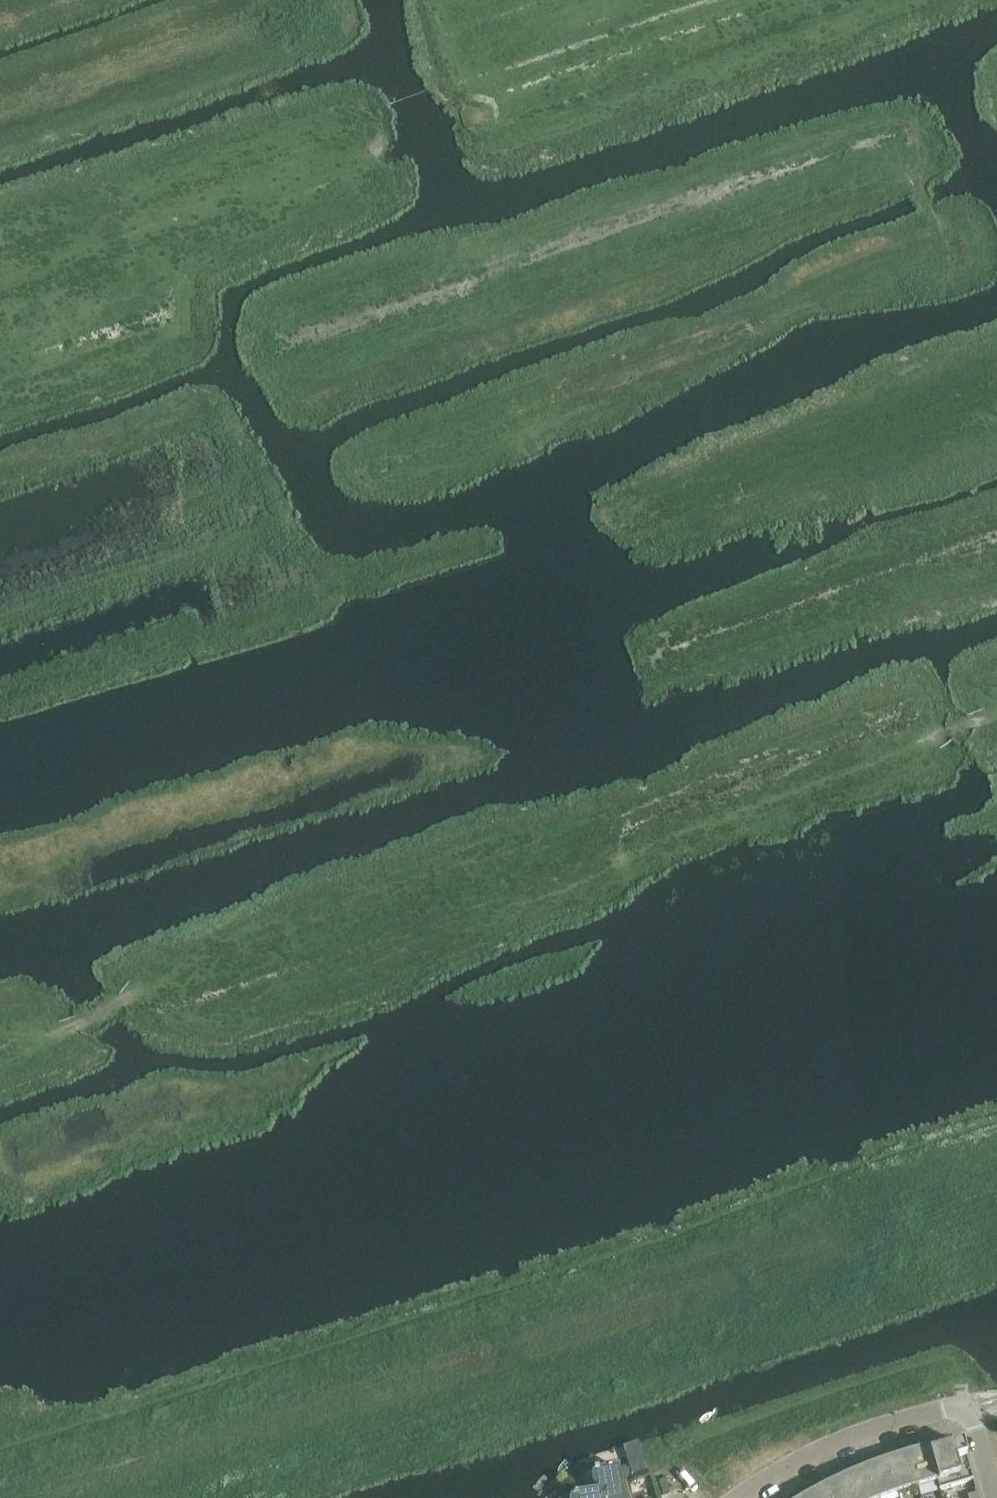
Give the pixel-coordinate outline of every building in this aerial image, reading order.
[(950,1442),(928,1448),(937,1483),(939,1491),(973,1481),(962,1444),(951,1448),(950,1442)] [(928,1448),(907,1454),(917,1488),(937,1483),(928,1448)] [(893,1459),(886,1461),(897,1494),(917,1488),(907,1454),(893,1459)] [(629,1464),(635,1480),(651,1474),(645,1459),(629,1464)] [(866,1468),(877,1497),(888,1497),(897,1494),(886,1461),(879,1463),(866,1468)] [(597,1492),(597,1491),(598,1497),(628,1497),(624,1487),(622,1488),(619,1467),(593,1472),(594,1474),(592,1474),(590,1479),(591,1485),(594,1489),(596,1488),(597,1492)] [(845,1477),(855,1497),(877,1497),(866,1468),(852,1474),(845,1477)] [(825,1486),(831,1497),(855,1497),(845,1477),(832,1483),(825,1486)] [(806,1496),(807,1497),(831,1497),(825,1486),(819,1489),(806,1496)]
